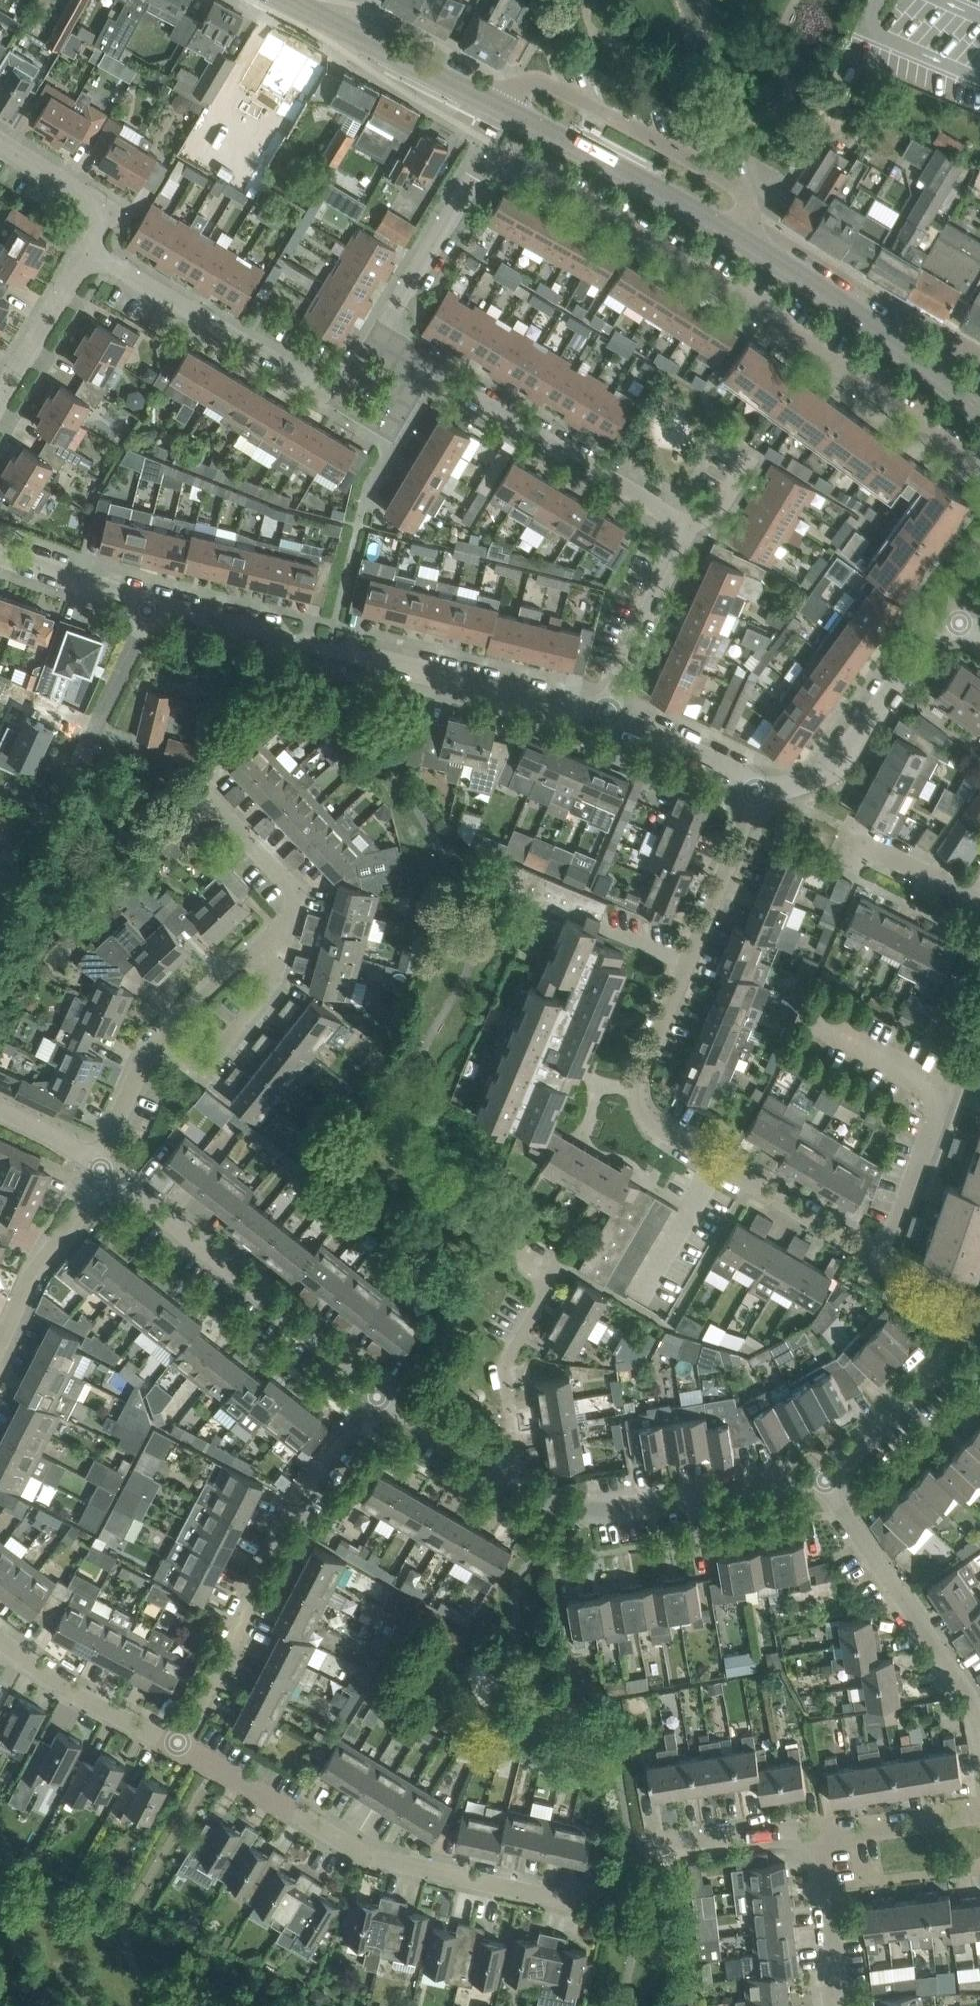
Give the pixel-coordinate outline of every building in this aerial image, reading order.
[(46,41),(58,48),(86,0),(70,0),(46,41)] [(126,0),(124,4),(144,14),(148,7),(152,0),(126,0)] [(148,7),(178,23),(171,35),(184,42),(187,44),(188,42),(200,20),(196,18),(183,11),(189,0),(152,0),(148,7)] [(188,42),(189,43),(189,42),(207,53),(212,45),(219,49),(223,52),(230,40),(244,15),(217,0),(215,0),(203,22),(200,20),(188,42)] [(414,16),(424,0),(384,0),(414,16)] [(466,0),(424,0),(414,16),(447,34),(466,0)] [(487,16),(477,11),(460,41),(463,43),(464,46),(470,49),(473,48),(481,53),(511,0),(496,0),(487,16)] [(481,53),(489,57),(490,60),(496,64),(499,63),(502,64),(504,60),(519,33),(510,28),(517,15),(525,0),(511,0),(481,53)] [(110,15),(95,42),(111,51),(120,56),(128,60),(133,51),(126,46),(144,14),(124,4),(117,19),(110,15)] [(17,30),(22,22),(0,8),(0,20),(17,30)] [(28,16),(22,26),(31,32),(35,26),(33,19),(28,16)] [(72,30),(61,49),(75,56),(85,37),(72,30)] [(32,78),(40,65),(11,48),(0,65),(0,75),(6,79),(0,88),(0,106),(11,113),(19,100),(22,102),(35,80),(32,78)] [(208,106),(210,102),(236,59),(219,49),(196,87),(179,77),(174,87),(194,98),(206,105),(208,106)] [(116,54),(111,51),(106,59),(115,65),(134,75),(139,67),(128,60),(120,56),(116,54)] [(157,66),(152,75),(157,78),(164,81),(168,73),(157,66)] [(157,78),(152,75),(139,67),(134,75),(146,81),(147,79),(154,83),(157,78)] [(330,100),(332,102),(333,102),(334,105),(339,108),(342,107),(343,108),(349,111),(363,118),(380,89),(346,71),(342,78),(330,100)] [(843,76),(835,93),(846,98),(854,81),(843,76)] [(164,81),(158,90),(167,96),(173,87),(164,81)] [(52,139),(73,105),(76,99),(47,82),(38,97),(47,102),(35,122),(47,129),(44,134),(52,139)] [(406,136),(420,111),(383,91),(369,115),(370,116),(356,141),(383,155),(390,143),(396,146),(403,134),(406,136)] [(194,98),(189,106),(201,113),(206,105),(194,98)] [(73,105),(52,139),(61,144),(63,139),(75,146),(81,136),(91,142),(107,114),(96,107),(83,111),(73,105)] [(117,178),(138,144),(119,132),(124,123),(111,115),(94,143),(106,151),(100,161),(112,168),(109,173),(117,178)] [(326,181),(328,182),(337,167),(338,165),(352,142),(356,136),(354,134),(341,126),(323,155),(330,160),(320,178),(313,191),(312,192),(315,194),(316,193),(318,194),(326,181)] [(941,128),(933,142),(940,146),(957,156),(965,143),(941,128)] [(446,142),(446,138),(439,134),(436,137),(425,130),(417,144),(413,142),(405,158),(400,155),(388,177),(400,183),(411,163),(416,165),(410,177),(426,186),(449,144),(446,142)] [(148,150),(154,141),(144,135),(138,144),(117,178),(126,183),(129,178),(140,185),(152,165),(163,172),(167,165),(156,159),(158,156),(148,150)] [(913,136),(902,154),(927,169),(938,151),(913,136)] [(784,211),(781,216),(809,234),(809,233),(830,200),(855,161),(831,146),(807,184),(797,177),(790,189),(796,193),(784,211)] [(883,241),(868,268),(876,272),(907,291),(922,264),(940,234),(946,224),(945,223),(944,224),(932,218),(939,206),(951,213),(967,184),(961,181),(969,167),(964,165),(965,161),(957,156),(940,146),(938,151),(927,169),(921,178),(928,182),(891,246),(883,241)] [(830,200),(809,233),(817,238),(834,248),(842,253),(867,211),(877,194),(857,182),(869,162),(858,156),(855,161),(830,200)] [(193,178),(198,169),(187,163),(182,171),(193,178)] [(198,169),(193,178),(204,184),(209,176),(198,169)] [(219,176),(210,190),(219,195),(222,190),(222,189),(227,181),(219,176)] [(227,181),(222,189),(222,190),(231,195),(236,186),(227,181)] [(318,194),(325,198),(358,218),(365,204),(326,181),(318,194)] [(244,202),(249,194),(236,186),(231,195),(244,202)] [(507,233),(527,197),(519,193),(515,199),(504,192),(488,222),(507,233)] [(325,198),(318,194),(316,193),(315,194),(303,216),(311,221),(325,198)] [(526,243),(543,214),(532,208),(535,202),(527,197),(507,233),(526,243)] [(149,252),(170,217),(161,213),(163,209),(152,203),(126,246),(135,251),(139,245),(149,252)] [(268,222),(273,213),(262,206),(257,215),(268,222)] [(38,236),(45,225),(14,207),(6,220),(16,226),(6,244),(40,264),(45,256),(40,253),(47,241),(38,236)] [(405,244),(416,225),(388,208),(377,227),(405,244)] [(868,268),(883,241),(886,237),(885,236),(892,225),(867,211),(842,253),(868,268)] [(279,228),(283,221),(284,220),(273,213),(268,222),(279,228)] [(545,254),(565,218),(556,214),(553,220),(543,214),(526,243),(545,254)] [(306,230),(311,221),(303,216),(297,225),(306,230)] [(164,268),(190,225),(179,219),(177,222),(170,217),(149,252),(159,258),(156,264),(164,268)] [(554,258),(564,264),(580,235),(570,229),(573,223),(565,218),(545,254),(554,258)] [(948,220),(946,224),(940,234),(922,264),(907,291),(946,313),(958,293),(968,299),(979,279),(979,239),(948,220)] [(186,274),(207,240),(199,235),(201,231),(190,225),(164,268),(172,273),(176,268),(186,274)] [(347,245),(391,271),(395,263),(390,259),(396,248),(362,228),(357,236),(354,234),(347,245)] [(583,275),(602,239),(594,235),(591,240),(580,235),(564,264),(582,274),(583,275)] [(284,248),(292,253),(299,241),(291,236),(284,248)] [(602,285),(619,256),(607,250),(611,244),(602,239),(583,275),(582,274),(573,291),(583,297),(593,280),(602,285)] [(201,291),(227,247),(216,241),(214,244),(207,240),(186,274),(197,280),(193,286),(201,291)] [(6,244),(0,241),(0,283),(7,287),(14,276),(23,282),(30,270),(35,273),(40,264),(6,244)] [(477,242),(472,249),(483,256),(488,248),(477,242)] [(386,279),(391,271),(347,245),(341,255),(345,258),(340,266),(374,286),(380,276),(386,279)] [(223,296),(244,262),(236,257),(238,253),(227,247),(201,291),(209,296),(213,290),(223,296)] [(470,254),(465,261),(476,268),(481,260),(470,254)] [(508,274),(513,266),(502,259),(497,267),(508,274)] [(628,302),(649,268),(641,263),(638,268),(627,261),(609,290),(628,302)] [(239,313),(265,270),(254,263),(252,267),(244,262),(223,296),(234,302),(230,308),(239,313)] [(269,273),(277,278),(283,267),(275,262),(269,273)] [(367,296),(374,286),(340,266),(335,273),(331,271),(325,282),(368,308),(373,300),(367,296)] [(519,280),(524,272),(513,266),(508,274),(519,280)] [(503,282),(508,274),(497,267),(492,275),(503,282)] [(646,313),(664,285),(654,278),(657,273),(649,268),(628,302),(646,313)] [(270,289),(277,278),(269,273),(262,284),(270,289)] [(514,289),(519,280),(508,274),(503,282),(514,289)] [(546,294),(552,286),(541,279),(535,288),(546,294)] [(968,299),(972,301),(960,322),(979,333),(979,279),(968,299)] [(364,316),(368,308),(325,282),(319,293),(322,295),(317,303),(352,323),(358,313),(364,316)] [(8,318),(3,315),(10,303),(1,298),(7,287),(0,283),(0,324),(3,326),(8,318)] [(665,325),(686,291),(678,286),(674,291),(664,285),(646,313),(665,325)] [(546,294),(557,301),(562,293),(552,286),(546,294)] [(445,338),(466,303),(458,299),(460,295),(449,289),(423,332),(432,337),(435,331),(445,338)] [(683,336),(701,308),(690,301),(694,296),(686,291),(665,325),(683,336)] [(261,309),(267,298),(257,292),(251,303),(261,309)] [(539,307),(544,298),(533,292),(528,300),(539,307)] [(550,314),(555,305),(544,298),(539,307),(550,314)] [(583,317),(588,308),(577,301),(572,310),(583,317)] [(345,333),(352,323),(317,303),(313,310),(309,308),(303,320),(346,346),(351,337),(345,333)] [(460,354),(486,311),(476,305),(474,308),(466,303),(445,338),(456,344),(452,350),(460,354)] [(701,348),(723,314),(714,309),(711,314),(701,308),(683,336),(701,348)] [(482,360),(503,326),(495,321),(497,317),(486,311),(460,354),(468,359),(472,354),(482,360)] [(606,319),(595,312),(590,321),(601,327),(606,319)] [(576,329),(581,320),(570,314),(565,322),(576,329)] [(720,360),(738,331),(727,324),(731,319),(723,314),(701,348),(720,360)] [(116,360),(123,364),(135,344),(134,344),(140,333),(119,320),(112,331),(98,323),(91,335),(87,332),(82,340),(116,360)] [(581,320),(576,329),(587,335),(592,327),(581,320)] [(498,377),(523,333),(513,327),(511,330),(503,326),(482,360),(493,366),(489,372),(498,377)] [(622,342),(627,334),(616,327),(611,336),(622,342)] [(519,382),(540,348),(532,343),(534,340),(523,333),(498,377),(506,381),(509,376),(519,382)] [(622,342),(633,349),(638,341),(627,334),(622,342)] [(617,350),(622,342),(611,336),(606,344),(617,350)] [(915,458),(774,356),(750,339),(725,373),(739,382),(742,378),(763,393),(760,397),(786,416),(789,412),(809,427),(806,431),(833,450),(836,446),(856,461),(853,465),(879,484),(882,480),(893,488),(898,481),(909,489),(917,478),(932,489),(917,511),(912,508),(893,535),(897,538),(882,558),(878,555),(868,569),(902,594),(971,499),(937,474),(935,476),(914,460),(915,458)] [(104,380),(116,360),(82,340),(77,349),(81,351),(74,363),(88,371),(82,382),(103,395),(110,384),(104,380)] [(628,357),(633,349),(622,342),(617,350),(628,357)] [(183,401),(184,399),(209,359),(189,348),(177,368),(166,361),(153,383),(183,401)] [(535,399),(560,355),(550,349),(548,353),(540,348),(519,382),(530,388),(526,394),(535,399)] [(665,365),(669,358),(659,351),(654,359),(665,365)] [(557,404),(577,370),(569,365),(571,362),(560,355),(535,399),(543,404),(546,398),(557,404)] [(598,378),(587,371),(592,363),(584,358),(577,370),(557,404),(567,410),(564,416),(572,421),(598,378)] [(665,365),(676,372),(680,364),(669,358),(665,365)] [(209,400),(227,370),(209,359),(184,399),(194,405),(201,394),(209,400)] [(651,373),(656,366),(645,359),(640,367),(651,373)] [(228,411),(246,382),(227,370),(209,400),(228,411)] [(702,388),(707,380),(696,374),(692,381),(702,388)] [(594,426),(614,392),(606,387),(608,384),(598,378),(572,421),(580,426),(583,420),(594,426)] [(97,406),(103,395),(82,382),(75,393),(62,385),(54,396),(50,394),(45,402),(79,422),(90,403),(97,406)] [(241,431),(247,422),(264,393),(246,382),(228,411),(223,420),(241,431)] [(609,443),(635,400),(624,394),(622,397),(614,392),(594,426),(604,433),(601,438),(609,443)] [(259,443),(283,404),(264,393),(247,422),(254,426),(248,437),(259,443)] [(67,442),(79,422),(45,402),(40,410),(44,413),(37,425),(51,433),(45,444),(66,457),(77,463),(83,453),(72,447),(73,446),(67,442)] [(277,455),(284,444),(301,415),(283,404),(259,443),(277,455)] [(302,455),(320,426),(301,415),(284,444),(277,455),(296,466),(302,455)] [(471,433),(458,425),(442,416),(431,434),(460,453),(471,433)] [(321,466),(338,437),(320,426),(302,455),(321,466)] [(448,471),(460,453),(431,434),(419,454),(448,471)] [(347,490),(360,469),(349,462),(357,449),(338,437),(321,466),(339,477),(336,484),(347,490)] [(158,443),(155,452),(167,457),(170,448),(158,443)] [(60,468),(66,457),(45,444),(38,455),(25,446),(17,458),(13,455),(8,463),(42,484),(54,464),(60,468)] [(765,453),(780,462),(784,454),(770,445),(765,453)] [(196,468),(199,460),(204,450),(195,447),(192,452),(189,451),(181,447),(173,459),(196,468)] [(488,469),(498,476),(510,456),(499,450),(488,469)] [(437,489),(448,471),(419,454),(408,472),(437,489)] [(793,456),(786,466),(808,478),(814,469),(793,456)] [(164,471),(168,462),(156,457),(152,466),(164,471)] [(199,460),(196,468),(214,476),(222,463),(212,459),(210,463),(199,460)] [(516,500),(533,471),(514,459),(496,488),(516,500)] [(168,462),(164,471),(176,475),(180,466),(168,462)] [(42,484),(8,463),(3,472),(7,475),(0,487),(14,495),(8,506),(29,519),(36,508),(40,510),(52,490),(42,484)] [(228,465),(222,463),(214,476),(236,484),(239,476),(240,476),(225,470),(228,465)] [(809,500),(816,489),(773,463),(768,472),(773,475),(767,486),(801,506),(806,498),(809,500)] [(487,494),(498,476),(488,469),(477,488),(487,494)] [(508,513),(527,524),(552,482),(533,471),(516,500),(508,513)] [(437,489),(408,472),(397,491),(426,508),(435,513),(446,495),(437,489)] [(205,486),(208,478),(197,473),(193,482),(205,486)] [(815,483),(830,492),(834,484),(820,475),(815,483)] [(255,492),(260,484),(240,476),(239,476),(236,484),(255,492)] [(208,478),(205,486),(217,491),(220,482),(208,478)] [(545,535),(570,493),(552,482),(527,524),(545,535)] [(280,492),(281,492),(260,484),(255,492),(277,500),(280,492)] [(246,503),(249,494),(227,485),(223,494),(246,503)] [(796,514),(801,506),(767,486),(761,496),(755,493),(750,501),(794,527),(800,516),(796,514)] [(845,501),(849,494),(841,489),(837,496),(845,501)] [(479,490),(468,508),(476,513),(487,494),(479,490)] [(415,527),(426,508),(397,491),(386,510),(415,527)] [(277,500),(288,505),(292,496),(281,492),(280,492),(277,500)] [(572,533),(589,504),(570,493),(545,535),(556,541),(564,529),(572,533)] [(249,494),(246,503),(265,510),(269,502),(249,494)] [(122,554),(133,507),(132,511),(111,506),(112,500),(100,496),(91,530),(104,533),(100,549),(122,554)] [(787,537),(794,527),(750,501),(745,509),(751,512),(745,523),(779,543),(784,535),(787,537)] [(590,544),(608,515),(589,504),(572,533),(590,544)] [(869,505),(864,513),(871,518),(877,511),(869,505)] [(286,519),(288,509),(275,506),(273,516),(286,519)] [(143,559),(154,512),(142,509),(141,512),(133,510),(134,507),(133,507),(122,554),(143,559)] [(333,507),(331,515),(343,518),(345,509),(333,507)] [(470,524),(476,513),(468,508),(461,519),(470,524)] [(298,522),(300,512),(288,509),(286,519),(298,522)] [(164,564),(176,515),(175,515),(175,517),(154,512),(143,559),(164,564)] [(176,515),(164,564),(185,570),(186,566),(186,565),(194,532),(197,520),(186,518),(176,515)] [(616,568),(629,546),(618,540),(626,526),(608,515),(590,544),(609,555),(605,561),(616,568)] [(846,535),(853,525),(845,519),(838,529),(846,535)] [(779,543),(745,523),(739,533),(733,530),(728,539),(771,564),(778,553),(774,551),(779,543)] [(838,546),(846,535),(838,529),(830,540),(838,546)] [(249,581),(257,548),(259,538),(239,530),(236,543),(228,576),(249,581)] [(856,560),(862,552),(870,540),(856,530),(842,551),(856,560)] [(207,571),(215,537),(194,532),(186,565),(186,566),(207,571)] [(228,576),(236,543),(215,537),(207,571),(228,576)] [(468,550),(470,541),(457,538),(455,546),(468,550)] [(504,543),(492,539),(490,545),(489,546),(487,555),(508,560),(510,551),(511,551),(503,549),(504,543)] [(423,553),(425,544),(412,541),(410,550),(423,553)] [(489,546),(490,545),(470,541),(468,550),(481,553),(487,555),(489,546)] [(291,591),(301,548),(280,543),(278,553),(270,586),(291,591)] [(425,544),(423,553),(435,556),(437,546),(425,544)] [(466,559),(468,550),(455,546),(452,555),(466,559)] [(270,586),(278,553),(257,548),(249,581),(270,586)] [(334,559),(322,556),(323,553),(301,548),(291,591),(312,597),(316,581),(328,584),(334,559)] [(480,553),(481,553),(468,550),(466,559),(478,562),(480,553)] [(533,556),(511,551),(510,551),(508,560),(530,566),(532,557),(533,556)] [(756,561),(733,551),(728,562),(714,556),(704,576),(746,595),(757,599),(763,586),(761,578),(762,578),(766,568),(756,561)] [(813,564),(821,570),(828,560),(820,554),(813,564)] [(824,572),(832,578),(845,560),(837,554),(824,572)] [(554,562),(554,561),(533,556),(532,557),(530,566),(552,571),(554,562)] [(507,574),(509,565),(496,561),(494,571),(507,574)] [(552,571),(571,575),(576,567),(554,561),(554,562),(552,571)] [(813,580),(821,570),(813,564),(805,575),(813,580)] [(507,574),(519,577),(521,568),(509,565),(507,574)] [(576,567),(571,575),(580,578),(585,569),(578,565),(576,567)] [(395,574),(373,569),(361,566),(355,591),(367,594),(363,609),(385,615),(393,581),(395,574)] [(393,581),(385,615),(406,620),(414,587),(413,586),(416,576),(395,571),(395,574),(393,581)] [(549,584),(551,575),(538,571),(535,581),(549,584)] [(819,595),(832,578),(824,572),(811,590),(819,595)] [(435,592),(438,579),(416,574),(416,576),(413,586),(414,587),(406,620),(427,625),(435,592)] [(569,589),(571,580),(551,575),(549,584),(569,589)] [(738,615),(746,595),(704,576),(695,596),(737,615),(738,615)] [(891,620),(904,602),(869,576),(861,587),(868,592),(863,600),(891,620)] [(435,592),(427,625),(448,630),(456,597),(457,597),(460,585),(438,579),(435,592)] [(807,613),(819,595),(811,590),(799,607),(807,613)] [(477,602),(469,635),(489,640),(488,644),(489,645),(497,612),(498,607),(501,598),(479,592),(477,602)] [(22,602),(0,594),(0,636),(3,627),(12,630),(22,602)] [(891,620),(863,600),(854,594),(842,611),(878,638),(891,620)] [(695,596),(687,616),(718,630),(728,635),(737,615),(695,596)] [(469,635),(477,602),(457,597),(456,597),(448,630),(469,635)] [(22,602),(12,630),(48,643),(53,627),(52,626),(55,618),(45,615),(46,610),(22,602)] [(531,655),(539,622),(543,608),(522,603),(518,617),(510,650),(531,655)] [(780,626),(788,616),(780,610),(771,606),(765,619),(780,626)] [(865,655),(878,638),(842,611),(829,629),(865,655)] [(510,650),(518,617),(497,612),(489,645),(510,650)] [(560,627),(562,617),(550,614),(548,624),(539,622),(531,655),(552,660),(560,627)] [(793,615),(786,625),(794,631),(802,620),(794,614),(793,615)] [(732,636),(717,630),(686,616),(678,636),(720,655),(723,656),(732,636)] [(589,653),(596,629),(583,625),(581,632),(560,627),(552,660),(574,666),(578,650),(589,653)] [(760,658),(767,647),(765,646),(773,636),(748,625),(741,641),(756,648),(753,652),(760,658)] [(794,631),(786,625),(779,635),(787,641),(794,631)] [(51,696),(61,666),(73,670),(75,665),(91,671),(97,655),(100,656),(105,645),(101,643),(103,639),(70,627),(66,639),(55,635),(42,671),(36,688),(51,696)] [(853,673),(865,655),(829,629),(816,647),(853,673)] [(716,666),(720,655),(678,636),(669,655),(700,669),(704,660),(716,666)] [(760,658),(767,663),(774,654),(776,655),(782,648),(774,642),(769,649),(767,647),(760,658)] [(840,690),(853,673),(816,647),(804,664),(840,690)] [(760,658),(753,652),(751,651),(744,662),(752,668),(751,670),(760,658)] [(700,669),(669,655),(660,675),(699,692),(703,683),(708,673),(700,669)] [(759,674),(767,663),(760,658),(751,670),(747,676),(756,680),(759,674)] [(979,697),(979,674),(961,660),(956,668),(946,661),(928,686),(938,693),(935,697),(949,707),(946,711),(962,722),(979,697)] [(730,683),(738,686),(747,669),(739,663),(730,683)] [(827,708),(840,690),(804,664),(791,682),(793,683),(827,708)] [(31,686),(36,674),(26,669),(22,682),(31,686)] [(707,695),(699,692),(660,675),(651,695),(682,709),(686,700),(689,701),(699,701),(703,703),(707,695)] [(746,703),(756,680),(747,676),(738,697),(746,703)] [(40,712),(55,719),(64,702),(51,696),(36,688),(31,686),(22,682),(15,679),(7,697),(35,710),(31,718),(28,716),(22,729),(8,723),(0,742),(0,763),(19,772),(19,771),(18,770),(23,759),(36,765),(53,728),(37,720),(40,712)] [(729,706),(738,686),(730,683),(721,703),(729,706)] [(787,705),(815,725),(827,708),(793,683),(785,693),(780,700),(787,705)] [(161,742),(173,696),(149,690),(138,737),(161,742)] [(733,732),(746,703),(738,697),(730,717),(725,728),(733,732)] [(962,722),(977,733),(979,729),(979,697),(962,722)] [(238,744),(228,753),(236,762),(231,767),(246,783),(275,755),(264,742),(293,715),(281,703),(238,744)] [(720,726),(729,706),(721,703),(712,723),(720,726)] [(802,743),(815,725),(787,705),(774,723),(802,743)] [(911,723),(931,738),(941,745),(948,734),(939,727),(918,713),(911,723)] [(463,759),(472,720),(450,714),(443,743),(425,738),(420,762),(449,769),(452,756),(463,759)] [(497,779),(512,745),(513,742),(493,737),(496,726),(472,720),(463,759),(475,762),(469,786),(492,792),(497,779)] [(789,761),(802,743),(774,723),(761,741),(789,761)] [(304,730),(310,737),(316,731),(311,725),(304,730)] [(887,754),(929,776),(939,757),(948,762),(952,754),(916,727),(909,740),(897,734),(887,754)] [(200,744),(169,735),(163,756),(193,765),(200,744)] [(425,738),(414,735),(408,759),(420,762),(425,738)] [(512,745),(497,779),(509,784),(511,779),(531,787),(548,744),(529,736),(523,750),(512,745)] [(326,739),(318,747),(326,755),(334,746),(327,738),(326,739)] [(548,800),(567,752),(548,744),(531,787),(529,792),(548,800)] [(569,809),(589,761),(567,752),(548,800),(544,809),(565,818),(569,809)] [(929,776),(887,754),(877,773),(907,789),(918,795),(919,794),(918,794),(928,776),(929,776)] [(260,798),(290,770),(275,755),(246,783),(260,798)] [(646,758),(641,771),(651,775),(656,763),(646,758)] [(275,814),(305,786),(314,777),(299,761),(290,770),(260,798),(275,814)] [(588,817),(609,769),(589,761),(569,809),(588,817)] [(629,773),(619,769),(617,773),(609,769),(588,817),(610,826),(630,778),(627,777),(629,773)] [(709,806),(694,800),(701,783),(677,771),(669,788),(676,792),(668,812),(701,825),(709,806)] [(897,808),(907,789),(877,773),(867,792),(897,808)] [(636,798),(640,788),(644,778),(637,775),(633,785),(629,796),(636,798)] [(229,799),(242,787),(239,784),(235,784),(224,793),(229,799)] [(371,785),(364,792),(372,800),(379,794),(371,785)] [(946,785),(936,804),(953,814),(966,796),(946,785)] [(290,830),(320,802),(305,786),(275,814),(290,830)] [(229,799),(235,805),(245,795),(246,791),(242,787),(229,799)] [(938,848),(964,866),(965,867),(979,845),(979,829),(976,826),(979,820),(979,789),(967,807),(960,816),(938,848)] [(867,792),(856,812),(886,827),(885,829),(895,834),(906,813),(897,808),(867,792)] [(305,846),(335,818),(320,802),(290,830),(305,846)] [(936,804),(932,812),(948,821),(953,814),(936,804)] [(624,806),(620,816),(628,819),(632,809),(624,806)] [(456,825),(471,844),(484,814),(464,809),(461,823),(456,825)] [(693,846),(701,825),(668,812),(660,832),(693,846)] [(258,829),(271,818),(268,815),(264,815),(254,825),(258,829)] [(620,816),(616,824),(624,827),(628,819),(620,816)] [(258,829),(265,836),(275,826),(275,823),(271,818),(258,829)] [(320,861),(350,833),(335,818),(305,846),(320,861)] [(917,840),(928,849),(940,833),(928,824),(917,840)] [(524,860),(534,835),(515,827),(508,843),(504,851),(513,855),(524,860)] [(693,846),(660,832),(649,828),(640,848),(651,853),(659,856),(659,855),(684,865),(693,846)] [(350,833),(320,861),(336,878),(343,871),(345,878),(375,871),(391,867),(405,864),(401,848),(398,849),(397,844),(383,848),(384,849),(368,853),(365,850),(350,833)] [(179,844),(180,843),(171,834),(159,845),(168,854),(173,860),(184,850),(179,844)] [(534,835),(524,860),(535,864),(544,868),(554,844),(534,835)] [(3,847),(14,852),(18,844),(7,838),(3,847)] [(493,847),(491,852),(502,857),(504,851),(508,843),(497,839),(493,847)] [(574,852),(554,844),(544,868),(563,876),(570,861),(574,852)] [(608,846),(604,855),(611,858),(615,849),(608,846)] [(14,852),(3,847),(0,853),(0,854),(11,859),(14,852)] [(289,861),(301,850),(298,847),(294,847),(284,856),(289,861)] [(802,883),(811,863),(778,849),(776,852),(773,851),(769,860),(772,862),(769,869),(802,883)] [(289,861),(295,868),(305,858),(305,854),(301,850),(289,861)] [(206,896),(233,925),(251,908),(245,902),(239,896),(250,887),(252,889),(252,888),(220,854),(219,853),(207,864),(216,875),(200,890),(206,896)] [(684,865),(659,855),(659,856),(651,853),(647,863),(656,867),(652,876),(685,890),(694,869),(684,865)] [(604,855),(600,865),(607,868),(611,858),(604,855)] [(580,1078),(584,1069),(590,1054),(587,1052),(596,1031),(599,1033),(606,1017),(602,1015),(606,1005),(610,1007),(616,991),(613,990),(617,980),(621,981),(627,966),(619,962),(623,953),(592,940),(595,932),(602,916),(608,902),(507,859),(495,886),(525,898),(533,902),(534,902),(567,916),(561,931),(564,932),(555,954),(552,952),(537,986),(532,984),(525,1000),(529,1001),(520,1022),(517,1021),(510,1036),(514,1038),(510,1048),(506,1046),(499,1062),(503,1063),(499,1073),(495,1072),(489,1088),(492,1089),(488,1099),(484,1098),(478,1113),(495,1120),(491,1130),(504,1135),(510,1122),(547,1137),(541,1148),(550,1152),(542,1167),(556,1175),(558,1172),(578,1183),(576,1187),(591,1195),(593,1192),(602,1197),(600,1201),(614,1209),(599,1234),(580,1267),(579,1268),(589,1274),(595,1278),(605,1283),(611,1272),(617,1261),(624,1251),(630,1240),(637,1229),(643,1218),(649,1207),(656,1196),(646,1190),(642,1198),(636,1194),(640,1186),(559,1139),(563,1134),(551,1127),(558,1110),(554,1109),(558,1099),(562,1100),(571,1079),(578,1082),(580,1078)] [(590,870),(570,861),(563,876),(584,884),(590,870)] [(794,903),(802,883),(769,869),(761,889),(794,903)] [(598,870),(590,888),(609,895),(616,877),(598,870)] [(334,904),(373,915),(379,893),(378,893),(375,871),(345,878),(346,884),(340,883),(334,904)] [(672,909),(676,911),(685,890),(652,876),(643,896),(629,890),(625,898),(624,902),(667,920),(672,909)] [(831,895),(844,901),(853,882),(839,876),(831,895)] [(164,903),(171,910),(180,901),(168,888),(159,897),(164,903)] [(785,923),(794,903),(761,889),(752,909),(785,923)] [(835,921),(844,901),(831,895),(822,914),(835,921)] [(217,940),(233,925),(206,896),(190,912),(217,940)] [(880,905),(862,896),(857,906),(851,903),(841,926),(850,930),(845,941),(859,948),(880,905)] [(162,919),(171,910),(164,903),(155,912),(162,919)] [(367,936),(373,915),(334,904),(328,925),(367,936)] [(884,947),(900,915),(880,905),(859,948),(861,949),(866,938),(884,947)] [(801,930),(785,923),(752,909),(744,928),(744,929),(793,949),(801,930)] [(306,919),(322,923),(324,918),(322,915),(308,911),(306,919)] [(406,916),(406,923),(417,925),(418,918),(416,913),(412,912),(406,916)] [(903,957),(919,925),(900,915),(884,947),(903,957)] [(148,938),(140,930),(128,917),(112,932),(94,948),(125,972),(137,961),(158,983),(174,967),(147,938),(148,938)] [(62,918),(54,926),(63,935),(71,927),(62,918)] [(321,928),(322,923),(306,919),(304,926),(318,930),(321,928)] [(174,967),(192,950),(164,922),(148,938),(147,938),(174,967)] [(744,929),(744,928),(735,924),(727,945),(759,958),(767,939),(793,950),(793,949),(744,929)] [(361,956),(367,936),(328,925),(323,945),(361,956)] [(916,978),(938,934),(919,925),(903,957),(904,957),(898,969),(916,978)] [(821,938),(829,941),(833,929),(826,926),(821,938)] [(916,978),(917,979),(915,983),(926,988),(934,972),(943,977),(945,973),(950,976),(958,959),(954,957),(959,945),(938,934),(916,978)] [(824,952),(829,941),(821,938),(817,949),(824,952)] [(125,972),(94,948),(90,945),(77,964),(97,977),(87,998),(124,1015),(134,993),(118,986),(125,972)] [(356,977),(361,956),(323,945),(317,966),(356,977)] [(727,945),(718,965),(772,987),(773,986),(764,982),(772,963),(759,958),(727,945)] [(295,960),(311,965),(312,960),(310,957),(297,953),(295,960)] [(812,980),(820,961),(804,955),(801,964),(809,967),(804,977),(812,980)] [(311,965),(295,960),(292,968),(305,971),(304,975),(313,978),(311,988),(350,999),(351,995),(356,977),(317,966),(316,967),(311,965)] [(414,971),(415,964),(401,960),(398,967),(414,971)] [(764,1006),(772,987),(718,965),(718,966),(727,970),(719,988),(764,1006)] [(796,997),(803,1000),(812,980),(804,977),(804,978),(798,975),(796,979),(789,995),(796,997)] [(840,988),(843,981),(833,976),(830,983),(840,988)] [(840,988),(851,994),(855,986),(843,981),(840,988)] [(466,1111),(474,1114),(528,986),(520,983),(466,1111)] [(719,988),(711,1008),(744,1022),(747,1014),(759,1019),(763,1008),(764,1006),(719,988)] [(394,990),(384,1022),(395,1025),(405,993),(394,990)] [(76,993),(61,1026),(68,1029),(92,1039),(97,1028),(114,1036),(124,1015),(87,998),(76,993)] [(795,1019),(803,1000),(789,995),(789,994),(781,1013),(795,1019)] [(878,1007),(882,1000),(872,995),(868,1002),(878,1007)] [(285,1004),(294,1011),(300,1004),(291,997),(285,1004)] [(313,998),(299,1015),(327,1037),(340,1048),(354,1030),(313,998)] [(878,1007),(890,1013),(893,1006),(882,1000),(878,1007)] [(923,1030),(931,1015),(906,1002),(899,1017),(923,1030)] [(289,1019),(294,1011),(285,1004),(279,1011),(289,1019)] [(755,1027),(711,1008),(702,1028),(752,1049),(755,1041),(748,1037),(752,1026),(755,1027)] [(313,1054),(327,1037),(299,1015),(286,1032),(313,1054)] [(787,1018),(779,1038),(786,1041),(794,1021),(787,1018)] [(92,1039),(68,1029),(60,1025),(54,1036),(58,1038),(49,1058),(58,1062),(58,1063),(94,1080),(104,1059),(86,1051),(92,1039)] [(748,1059),(752,1049),(702,1028),(694,1048),(736,1065),(740,1056),(748,1059)] [(258,1038),(268,1045),(273,1038),(264,1031),(258,1038)] [(300,1071),(313,1054),(286,1032),(272,1049),(300,1071)] [(47,1057),(54,1038),(42,1034),(35,1053),(47,1057)] [(0,1047),(0,1048),(12,1053),(16,1044),(4,1038),(0,1047)] [(262,1053),(268,1045),(258,1038),(253,1045),(262,1053)] [(778,1060),(783,1050),(775,1046),(771,1057),(778,1060)] [(731,1077),(736,1065),(694,1048),(686,1068),(735,1088),(738,1080),(731,1077)] [(286,1088),(300,1071),(272,1049),(259,1066),(286,1088)] [(789,1055),(783,1065),(803,1077),(805,1074),(809,1067),(789,1055)] [(773,1071),(778,1060),(771,1057),(766,1068),(773,1071)] [(84,1101),(94,1080),(58,1063),(50,1080),(47,1079),(34,1079),(33,1082),(23,1078),(22,1078),(15,1095),(57,1114),(66,1093),(84,1101)] [(231,1072),(241,1079),(246,1072),(237,1065),(231,1072)] [(246,1072),(241,1079),(273,1105),(286,1088),(259,1066),(251,1076),(246,1072)] [(816,1080),(820,1073),(809,1067),(805,1074),(816,1080)] [(15,1095),(22,1078),(0,1068),(0,1088),(15,1095)] [(735,1088),(686,1068),(677,1089),(720,1108),(725,1109),(733,1089),(734,1090),(735,1088)] [(235,1086),(241,1079),(231,1072),(226,1079),(235,1086)] [(840,1101),(847,1088),(829,1078),(825,1085),(822,1090),(840,1101)] [(240,1090),(232,1101),(259,1122),(273,1105),(241,1079),(235,1086),(240,1090)] [(752,1095),(759,1100),(764,1091),(757,1087),(752,1095)] [(866,1099),(847,1088),(840,1101),(858,1112),(866,1099)] [(229,1116),(233,1110),(206,1089),(194,1103),(222,1124),(229,1116)] [(766,1143),(789,1102),(770,1092),(746,1132),(766,1143)] [(753,1109),(759,1100),(752,1095),(746,1105),(753,1109)] [(810,1111),(810,1110),(791,1099),(789,1102),(766,1143),(783,1153),(784,1154),(804,1119),(805,1120),(810,1111)] [(880,1117),(884,1110),(874,1104),(870,1111),(880,1117)] [(238,1124),(243,1118),(233,1110),(229,1116),(238,1124)] [(891,1123),(895,1116),(884,1110),(880,1117),(891,1123)] [(229,1135),(238,1124),(229,1116),(222,1124),(220,1128),(229,1135)] [(823,1130),(805,1120),(804,1119),(784,1154),(783,1153),(778,1162),(798,1173),(823,1130)] [(298,1151),(313,1132),(303,1124),(289,1143),(298,1151)] [(263,1144),(267,1138),(257,1130),(253,1136),(254,1137),(263,1144)] [(817,1184),(841,1141),(823,1130),(798,1173),(817,1184)] [(181,1177),(203,1149),(185,1135),(163,1164),(181,1177)] [(955,1135),(948,1154),(961,1158),(967,1140),(955,1135)] [(962,1187),(950,1183),(925,1256),(973,1273),(979,1252),(979,1136),(962,1187)] [(263,1144),(254,1137),(249,1143),(257,1150),(263,1144)] [(38,1166),(42,1157),(0,1138),(0,1156),(1,1156),(0,1159),(0,1188),(1,1189),(37,1205),(52,1173),(38,1166)] [(267,1138),(263,1144),(272,1151),(276,1144),(267,1138)] [(861,1153),(844,1143),(841,1141),(817,1184),(836,1195),(854,1164),(861,1153)] [(198,1191),(220,1162),(203,1149),(181,1177),(198,1191)] [(298,1172),(303,1165),(292,1157),(287,1163),(298,1172)] [(215,1204),(237,1176),(220,1162),(198,1191),(215,1204)] [(854,1164),(836,1195),(855,1206),(873,1175),(854,1164)] [(298,1172),(293,1178),(301,1184),(306,1178),(311,1172),(303,1165),(298,1172)] [(232,1218),(248,1198),(254,1189),(237,1176),(215,1204),(231,1217),(232,1218)] [(331,1198),(336,1191),(327,1184),(321,1190),(331,1198)] [(7,1231),(12,1219),(28,1226),(37,1205),(1,1189),(0,1191),(0,1227),(7,1231)] [(340,1205),(346,1199),(336,1191),(331,1198),(340,1205)] [(667,1217),(673,1207),(678,1210),(678,1209),(673,1206),(656,1196),(649,1207),(667,1217)] [(242,1239),(265,1211),(248,1198),(232,1218),(231,1217),(225,1226),(242,1239)] [(661,1228),(667,1217),(649,1207),(643,1218),(661,1228)] [(259,1253),(282,1225),(265,1211),(242,1239),(259,1253)] [(739,1263),(766,1216),(758,1212),(749,1227),(738,1221),(711,1266),(730,1278),(739,1263)] [(914,1214),(907,1233),(920,1237),(926,1219),(914,1214)] [(750,1289),(777,1243),(765,1236),(774,1221),(766,1216),(739,1263),(758,1274),(749,1289),(750,1289)] [(654,1239),(661,1228),(643,1218),(637,1229),(654,1239)] [(276,1266),(299,1238),(282,1225),(259,1253),(276,1266)] [(654,1239),(637,1229),(630,1240),(648,1250),(654,1239)] [(770,1296),(804,1238),(796,1233),(787,1249),(777,1243),(750,1289),(768,1299),(770,1296)] [(98,1245),(88,1237),(69,1261),(66,1258),(56,1271),(85,1294),(117,1255),(100,1241),(98,1245)] [(316,1252),(315,1251),(299,1238),(276,1266),(294,1280),(300,1272),(316,1252)] [(804,1238),(770,1296),(789,1307),(796,1296),(814,1265),(802,1258),(811,1242),(804,1238)] [(648,1250),(630,1240),(624,1251),(641,1261),(648,1250)] [(317,1285),(339,1257),(321,1243),(315,1251),(316,1252),(300,1272),(317,1285)] [(635,1272),(641,1261),(624,1251),(617,1261),(635,1272)] [(110,1300),(134,1268),(117,1255),(85,1294),(86,1295),(93,1286),(110,1300)] [(814,1306),(832,1275),(841,1260),(833,1255),(828,1264),(824,1271),(814,1265),(796,1296),(814,1306)] [(333,1299),(356,1270),(339,1257),(317,1285),(333,1299)] [(629,1283),(635,1272),(617,1261),(611,1272),(629,1283)] [(127,1313),(151,1282),(134,1268),(110,1300),(127,1313)] [(350,1312),(373,1284),(356,1270),(333,1299),(350,1312)] [(623,1292),(629,1283),(611,1272),(605,1283),(607,1285),(622,1294),(627,1296),(628,1295),(623,1292)] [(596,1316),(608,1297),(577,1279),(565,1298),(596,1316)] [(143,1326),(168,1295),(151,1282),(127,1313),(143,1326)] [(305,1299),(313,1290),(306,1284),(298,1294),(305,1299)] [(367,1325),(390,1297),(373,1284),(350,1312),(367,1325)] [(313,1290),(305,1299),(312,1305),(320,1296),(313,1290)] [(44,1292),(36,1309),(45,1313),(55,1300),(44,1292)] [(160,1339),(185,1308),(168,1295),(143,1326),(160,1339)] [(384,1339),(407,1311),(390,1297),(367,1325),(384,1339)] [(565,1298),(554,1317),(585,1335),(598,1342),(608,1323),(596,1316),(565,1298)] [(172,1360),(198,1329),(203,1323),(185,1308),(160,1339),(161,1340),(152,1352),(168,1365),(172,1361),(172,1360)] [(339,1326),(347,1317),(340,1311),(332,1321),(339,1326)] [(402,1353),(424,1325),(407,1311),(384,1339),(402,1353)] [(78,1319),(75,1328),(85,1333),(89,1326),(93,1321),(82,1312),(78,1319)] [(910,1328),(904,1322),(893,1312),(883,1321),(876,1315),(862,1330),(895,1362),(909,1346),(908,1344),(916,1336),(909,1330),(910,1328)] [(347,1317),(339,1326),(346,1332),(354,1322),(347,1317)] [(574,1354),(585,1335),(554,1317),(543,1336),(574,1354)] [(698,1336),(705,1323),(700,1320),(694,1323),(682,1317),(680,1320),(675,1329),(698,1336)] [(80,1336),(70,1331),(52,1322),(37,1353),(73,1371),(83,1352),(74,1348),(80,1336)] [(717,1323),(708,1339),(718,1342),(725,1331),(727,1329),(717,1323)] [(189,1374),(214,1342),(198,1329),(172,1360),(172,1361),(189,1374)] [(879,1378),(895,1362),(862,1330),(839,1354),(858,1383),(870,1370),(879,1378)] [(624,1331),(613,1352),(628,1359),(631,1359),(643,1357),(647,1356),(646,1353),(652,1347),(645,1343),(634,1336),(624,1331)] [(686,1337),(673,1333),(666,1331),(656,1349),(680,1357),(686,1337)] [(718,1342),(739,1349),(745,1338),(725,1331),(718,1342)] [(658,1336),(651,1332),(645,1343),(652,1347),(658,1336)] [(90,1336),(85,1346),(98,1353),(102,1345),(105,1341),(94,1333),(92,1337),(90,1336)] [(745,1338),(739,1349),(749,1351),(765,1343),(749,1333),(745,1338)] [(686,1337),(680,1357),(698,1362),(699,1357),(704,1342),(686,1337)] [(773,1354),(791,1344),(787,1337),(769,1347),(773,1354)] [(373,1353),(381,1344),(373,1338),(366,1347),(373,1353)] [(424,1355),(432,1361),(434,1363),(446,1348),(436,1340),(424,1355)] [(206,1387),(231,1356),(214,1342),(189,1374),(206,1387)] [(704,1342),(699,1357),(710,1361),(715,1346),(704,1342)] [(381,1344),(373,1353),(380,1359),(388,1349),(381,1344)] [(113,1351),(102,1345),(98,1353),(109,1359),(113,1351)] [(773,1354),(769,1347),(749,1358),(753,1365),(764,1359),(773,1354)] [(63,1390),(73,1371),(37,1353),(27,1371),(63,1390)] [(839,1354),(808,1371),(830,1412),(849,1402),(847,1398),(845,1395),(860,1388),(861,1391),(863,1390),(858,1383),(839,1354)] [(222,1401),(247,1369),(231,1356),(206,1387),(222,1401)] [(130,1378),(136,1371),(140,1366),(129,1357),(125,1363),(119,1370),(130,1378)] [(643,1357),(631,1359),(632,1367),(644,1365),(643,1357)] [(628,1359),(619,1361),(620,1369),(632,1367),(631,1359),(628,1359)] [(223,1401),(212,1414),(230,1427),(236,1419),(265,1383),(247,1369),(223,1401)] [(77,1397),(63,1390),(27,1371),(16,1392),(24,1396),(60,1414),(67,1417),(77,1397)] [(136,1371),(130,1378),(139,1385),(145,1378),(136,1371)] [(830,1412),(808,1371),(788,1382),(794,1392),(810,1422),(830,1412)] [(262,1421),(287,1389),(270,1376),(265,1383),(236,1419),(253,1432),(262,1421)] [(539,1404),(574,1398),(571,1376),(535,1382),(539,1404)] [(621,1378),(614,1379),(615,1391),(622,1390),(621,1378)] [(768,1388),(738,1405),(739,1408),(750,1442),(766,1433),(772,1444),(792,1433),(775,1402),(768,1388)] [(279,1435),(304,1403),(287,1389),(262,1421),(279,1435)] [(622,1390),(615,1391),(617,1403),(624,1402),(622,1390)] [(792,1433),(810,1422),(794,1392),(775,1402),(792,1433)] [(704,1400),(703,1400),(713,1460),(735,1456),(733,1445),(750,1442),(739,1408),(738,1405),(734,1395),(704,1400)] [(50,1434),(60,1414),(24,1396),(14,1417),(50,1434)] [(150,1400),(154,1412),(162,1409),(158,1397),(157,1397),(150,1400)] [(542,1425),(578,1419),(574,1398),(539,1404),(542,1425)] [(712,1460),(713,1460),(703,1400),(683,1404),(691,1453),(710,1450),(712,1460)] [(279,1435),(297,1449),(300,1445),(310,1452),(329,1428),(319,1420),(322,1417),(304,1403),(279,1435)] [(691,1453),(683,1404),(670,1406),(670,1403),(662,1404),(670,1457),(691,1453)] [(647,1461),(670,1457),(662,1404),(647,1407),(648,1412),(639,1413),(639,1416),(626,1418),(628,1429),(631,1451),(635,1451),(636,1460),(646,1458),(647,1461)] [(166,1419),(162,1409),(154,1412),(157,1422),(158,1425),(167,1422),(166,1419)] [(108,1414),(102,1426),(125,1438),(140,1445),(146,1434),(131,1426),(108,1414)] [(146,1434),(152,1422),(137,1415),(131,1426),(146,1434)] [(40,1453),(50,1434),(14,1417),(4,1435),(40,1453)] [(546,1447),(581,1441),(578,1419),(542,1425),(546,1447)] [(621,1422),(613,1423),(615,1435),(623,1434),(621,1422)] [(966,1442),(979,1455),(979,1427),(966,1442)] [(144,1448),(162,1458),(169,1445),(174,1439),(154,1428),(150,1437),(144,1448)] [(185,1428),(180,1436),(191,1442),(196,1433),(185,1428)] [(196,1433),(191,1442),(202,1448),(207,1439),(196,1433)] [(623,1434),(615,1435),(617,1448),(625,1446),(623,1434)] [(0,1443),(0,1457),(43,1479),(44,1478),(43,1478),(52,1459),(40,1453),(4,1435),(0,1443)] [(572,1465),(585,1463),(581,1441),(546,1447),(549,1469),(558,1467),(572,1465)] [(978,1482),(979,1484),(979,1455),(966,1442),(952,1457),(978,1482)] [(153,1476),(162,1458),(144,1448),(135,1467),(153,1476)] [(225,1448),(220,1457),(232,1463),(236,1455),(225,1448)] [(236,1455),(232,1463),(252,1473),(258,1466),(236,1455)] [(21,1492),(34,1499),(43,1479),(0,1457),(0,1481),(21,1492)] [(126,1472),(131,1461),(124,1457),(118,1468),(126,1472)] [(962,1498),(978,1482),(952,1457),(937,1472),(930,1466),(928,1467),(962,1498)] [(256,1470),(265,1478),(274,1468),(265,1460),(256,1470)] [(105,1475),(101,1483),(116,1491),(126,1472),(118,1468),(111,1464),(105,1475)] [(572,1465),(558,1467),(560,1479),(574,1476),(572,1465)] [(253,1505),(264,1484),(228,1466),(217,1486),(253,1505)] [(143,1496),(153,1476),(135,1467),(124,1486),(143,1496)] [(961,1499),(962,1498),(928,1467),(914,1482),(940,1506),(954,1492),(961,1499)] [(381,1515),(399,1484),(380,1473),(362,1504),(381,1515)] [(925,1523),(940,1506),(914,1482),(899,1498),(925,1523)] [(99,1483),(89,1502),(98,1507),(106,1511),(116,1491),(101,1483),(99,1483)] [(400,1526),(418,1495),(399,1484),(381,1515),(400,1526)] [(124,1486),(115,1505),(133,1515),(143,1496),(124,1486)] [(217,1486),(208,1505),(244,1523),(253,1505),(217,1486)] [(8,1491),(2,1502),(14,1508),(19,1497),(8,1491)] [(419,1537),(437,1506),(418,1495),(400,1526),(419,1537)] [(893,1557),(925,1523),(899,1498),(884,1514),(893,1522),(880,1536),(879,1536),(893,1557)] [(126,1535),(135,1516),(115,1505),(105,1525),(113,1529),(126,1535)] [(234,1543),(244,1523),(208,1505),(198,1524),(234,1543)] [(437,1547),(455,1517),(437,1506),(419,1537),(437,1547)] [(106,1511),(98,1507),(92,1518),(88,1526),(97,1530),(101,1522),(106,1511)] [(48,1521),(52,1513),(40,1508),(36,1515),(38,1516),(33,1523),(42,1529),(48,1521)] [(52,1513),(48,1521),(58,1526),(62,1519),(52,1513)] [(456,1558),(474,1527),(455,1517),(437,1547),(456,1558)] [(186,1518),(177,1537),(188,1543),(224,1562),(234,1543),(198,1524),(186,1518)] [(82,1529),(73,1523),(62,1538),(71,1544),(79,1534),(82,1529)] [(96,1536),(91,1543),(92,1544),(103,1549),(113,1529),(105,1525),(100,1535),(99,1536),(97,1535),(96,1536)] [(475,1569),(493,1538),(474,1527),(456,1558),(475,1569)] [(799,1575),(801,1588),(812,1586),(805,1541),(793,1543),(792,1537),(781,1539),(788,1577),(799,1575)] [(494,1580),(512,1549),(493,1538),(475,1569),(494,1580)] [(777,1579),(788,1577),(781,1539),(771,1541),(772,1546),(761,1548),(769,1594),(779,1592),(777,1579)] [(956,1551),(962,1556),(969,1551),(979,1545),(975,1539),(956,1551)] [(340,1542),(336,1549),(355,1560),(359,1553),(340,1542)] [(21,1556),(3,1543),(0,1547),(0,1584),(21,1556)] [(214,1581),(224,1562),(188,1543),(178,1563),(214,1581)] [(103,1549),(92,1544),(86,1557),(111,1569),(114,1562),(117,1556),(103,1549)] [(769,1594),(761,1548),(750,1550),(749,1545),(739,1546),(745,1584),(756,1582),(759,1596),(769,1594)] [(346,1562),(333,1555),(315,1546),(305,1565),(336,1582),(346,1562)] [(730,1553),(718,1555),(726,1601),(736,1599),(747,1597),(745,1584),(739,1546),(729,1548),(730,1553)] [(375,1571),(378,1564),(383,1557),(372,1551),(368,1558),(364,1564),(375,1571)] [(39,1569),(21,1556),(0,1584),(0,1591),(14,1602),(39,1569)] [(971,1587),(979,1581),(979,1579),(968,1561),(928,1588),(942,1607),(971,1587)] [(158,1566),(154,1575),(204,1601),(214,1581),(178,1563),(173,1574),(158,1566)] [(385,1577),(389,1571),(378,1564),(375,1571),(385,1577)] [(326,1601),(336,1582),(305,1565),(295,1585),(326,1601)] [(130,1579),(134,1571),(126,1566),(121,1574),(130,1579)] [(43,1623),(67,1585),(58,1578),(56,1582),(39,1569),(14,1602),(43,1623)] [(822,1571),(816,1572),(817,1582),(833,1579),(830,1570),(822,1571)] [(134,1571),(130,1579),(141,1585),(145,1577),(134,1571)] [(704,1625),(697,1579),(685,1581),(684,1576),(674,1577),(680,1615),(691,1613),(693,1627),(704,1625)] [(669,1617),(680,1615),(674,1577),(664,1579),(665,1584),(654,1586),(663,1640),(673,1638),(669,1617)] [(411,1592),(415,1586),(406,1580),(402,1587),(411,1592)] [(153,1581),(146,1596),(165,1605),(168,1598),(169,1599),(173,1591),(153,1581)] [(663,1640),(654,1586),(643,1588),(642,1583),(631,1584),(638,1622),(649,1620),(653,1644),(663,1642),(663,1640)] [(638,1622),(631,1584),(621,1586),(622,1591),(611,1593),(619,1640),(629,1638),(627,1624),(638,1622)] [(67,1585),(43,1623),(55,1629),(53,1634),(72,1644),(90,1608),(96,1596),(78,1587),(77,1590),(67,1585)] [(316,1620),(326,1601),(295,1585),(285,1604),(316,1620)] [(421,1598),(425,1592),(415,1586),(411,1592),(421,1598)] [(979,1606),(979,1601),(971,1587),(942,1607),(954,1625),(979,1606)] [(619,1640),(611,1593),(600,1595),(599,1590),(589,1592),(595,1630),(607,1628),(609,1641),(619,1640)] [(192,1600),(173,1591),(169,1599),(178,1604),(175,1611),(184,1616),(192,1601),(192,1600)] [(401,1592),(391,1610),(405,1617),(415,1599),(401,1592)] [(584,1631),(595,1630),(589,1592),(579,1593),(580,1599),(568,1601),(575,1646),(586,1644),(584,1631)] [(779,1592),(769,1594),(770,1603),(780,1601),(779,1592)] [(449,1614),(453,1608),(442,1602),(438,1608),(449,1614)] [(307,1638),(316,1620),(285,1604),(275,1624),(283,1628),(284,1628),(306,1639),(307,1638)] [(979,1632),(979,1606),(954,1625),(962,1619),(968,1628),(953,1639),(958,1647),(979,1632)] [(111,1664),(129,1628),(135,1616),(116,1607),(110,1618),(91,1654),(111,1664)] [(91,1654),(110,1618),(90,1608),(72,1644),(91,1654)] [(453,1608),(449,1614),(460,1620),(463,1614),(453,1608)] [(843,1644),(881,1638),(879,1628),(874,1628),(872,1617),(826,1624),(828,1636),(841,1633),(843,1644)] [(395,1637),(401,1627),(394,1622),(388,1633),(395,1637)] [(130,1674),(155,1626),(154,1626),(148,1638),(129,1628),(111,1664),(130,1674)] [(148,1683),(173,1636),(155,1626),(130,1674),(148,1683)] [(283,1628),(274,1647),(306,1664),(316,1644),(306,1639),(284,1628),(283,1628)] [(958,1647),(963,1655),(979,1644),(979,1646),(979,1632),(958,1647)] [(389,1647),(395,1637),(388,1633),(382,1643),(389,1647)] [(187,1659),(167,1648),(174,1636),(173,1636),(148,1683),(169,1694),(171,1690),(182,1696),(196,1668),(185,1663),(187,1659)] [(632,1652),(630,1638),(629,1638),(619,1640),(621,1653),(621,1654),(632,1652)] [(881,1638),(843,1644),(845,1656),(832,1658),(833,1663),(834,1669),(849,1667),(848,1664),(879,1659),(877,1649),(882,1648),(881,1638)] [(296,1683),(306,1664),(274,1647),(264,1666),(296,1683)] [(781,1666),(778,1650),(766,1652),(769,1666),(781,1666)] [(728,1675),(758,1670),(757,1665),(743,1668),(741,1656),(740,1653),(725,1655),(728,1675)] [(879,1659),(848,1664),(849,1667),(850,1676),(852,1675),(864,1673),(866,1684),(903,1678),(901,1668),(896,1668),(893,1656),(879,1659)] [(372,1674),(379,1664),(372,1659),(365,1670),(372,1674)] [(833,1663),(822,1665),(823,1671),(834,1669),(833,1663)] [(286,1702),(296,1683),(264,1666),(254,1686),(286,1702)] [(366,1684),(372,1674),(365,1670),(359,1680),(366,1684)] [(647,1676),(633,1679),(635,1690),(649,1688),(647,1676)] [(856,1708),(901,1701),(899,1689),(904,1688),(903,1678),(866,1684),(868,1695),(854,1697),(856,1708)] [(723,1692),(721,1681),(708,1683),(709,1694),(723,1692)] [(614,1682),(604,1683),(605,1692),(606,1695),(616,1693),(614,1682)] [(276,1721),(286,1702),(254,1686),(244,1705),(276,1721)] [(357,1699),(350,1695),(344,1705),(350,1709),(357,1699)] [(2,1736),(26,1748),(45,1710),(21,1698),(9,1721),(0,1717),(0,1740),(2,1736)] [(382,1711),(387,1704),(376,1698),(372,1705),(382,1711)] [(393,1718),(398,1711),(387,1704),(382,1711),(393,1718)] [(867,1729),(900,1721),(896,1704),(863,1712),(867,1729)] [(266,1741),(276,1721),(244,1705),(234,1725),(266,1741)] [(350,1709),(344,1705),(337,1715),(344,1719),(350,1709)] [(424,1727),(405,1716),(400,1723),(419,1734),(424,1727)] [(754,1740),(753,1734),(753,1735),(751,1722),(740,1724),(742,1736),(744,1750),(734,1751),(740,1788),(750,1786),(749,1781),(759,1779),(760,1779),(754,1740)] [(430,1741),(434,1734),(424,1727),(419,1734),(430,1741)] [(924,1755),(922,1741),(920,1729),(910,1731),(912,1743),(919,1788),(930,1786),(931,1792),(941,1790),(935,1753),(924,1755)] [(79,1742),(80,1740),(69,1735),(68,1736),(58,1730),(46,1753),(35,1747),(21,1775),(37,1783),(50,1773),(64,1780),(82,1743),(79,1742)] [(668,1748),(675,1793),(686,1791),(687,1797),(697,1795),(691,1758),(680,1760),(678,1746),(675,1731),(665,1732),(665,1733),(668,1748)] [(321,1743),(327,1747),(333,1738),(327,1734),(321,1743)] [(710,1741),(709,1734),(699,1735),(701,1742),(700,1743),(702,1756),(691,1758),(697,1795),(707,1793),(706,1788),(718,1786),(710,1741)] [(935,1753),(941,1790),(952,1788),(951,1783),(962,1781),(955,1735),(944,1737),(946,1751),(935,1753)] [(463,1746),(464,1739),(452,1737),(451,1744),(463,1746)] [(341,1781),(359,1750),(340,1738),(322,1769),(341,1781)] [(464,1739),(463,1746),(473,1748),(474,1741),(464,1739)] [(740,1788),(734,1751),(723,1753),(721,1740),(710,1741),(718,1786),(728,1784),(729,1790),(740,1788)] [(754,1740),(760,1779),(759,1779),(762,1799),(774,1797),(775,1802),(785,1801),(779,1765),(768,1767),(766,1753),(765,1747),(756,1749),(754,1740)] [(321,1756),(327,1747),(321,1743),(315,1752),(321,1756)] [(908,1790),(919,1788),(912,1743),(901,1745),(904,1759),(893,1761),(899,1797),(909,1795),(908,1790)] [(499,1755),(501,1748),(489,1745),(487,1753),(499,1755)] [(790,1763),(779,1765),(785,1801),(796,1799),(795,1794),(807,1792),(799,1745),(788,1747),(790,1763)] [(511,1758),(512,1750),(501,1748),(499,1755),(511,1758)] [(660,1763),(648,1765),(654,1802),(665,1800),(664,1795),(675,1793),(668,1748),(657,1750),(660,1763)] [(899,1797),(893,1761),(882,1763),(879,1748),(869,1750),(877,1795),(888,1793),(889,1799),(899,1797)] [(359,1792),(378,1761),(359,1750),(341,1781),(359,1792)] [(865,1797),(877,1795),(869,1750),(859,1752),(862,1765),(850,1767),(856,1804),(866,1802),(865,1797)] [(89,1797),(88,1796),(92,1790),(108,1798),(125,1765),(101,1753),(94,1766),(84,1760),(70,1787),(69,1786),(63,1798),(84,1809),(89,1797)] [(543,1757),(532,1755),(531,1754),(529,1762),(541,1765),(543,1757)] [(856,1804),(850,1767),(839,1769),(836,1756),(826,1757),(833,1803),(845,1801),(846,1806),(856,1804)] [(553,1768),(555,1760),(543,1757),(541,1765),(553,1768)] [(378,1803),(396,1772),(378,1761),(359,1792),(378,1803)] [(583,1774),(585,1767),(573,1764),(572,1772),(583,1774)] [(595,1777),(597,1769),(585,1767),(583,1774),(595,1777)] [(396,1814),(415,1784),(396,1772),(378,1803),(396,1814)] [(126,1782),(113,1809),(131,1818),(134,1812),(151,1820),(168,1787),(144,1775),(137,1788),(126,1782)] [(414,1826),(433,1795),(415,1784),(396,1814),(414,1826)] [(414,1826),(433,1837),(452,1806),(433,1795),(414,1826)] [(478,1849),(485,1814),(464,1809),(456,1844),(478,1849)] [(522,1849),(530,1814),(509,1809),(507,1818),(501,1844),(502,1844),(522,1849)] [(501,1844),(507,1818),(485,1814),(478,1849),(500,1854),(502,1844),(501,1844)] [(543,1853),(551,1818),(530,1814),(522,1849),(543,1853)] [(564,1858),(572,1823),(551,1818),(543,1853),(564,1858)] [(187,1871),(191,1863),(195,1866),(201,1857),(219,1869),(216,1874),(228,1881),(250,1845),(259,1831),(247,1824),(241,1833),(222,1821),(217,1828),(207,1845),(196,1839),(177,1871),(184,1875),(187,1871)] [(586,1863),(594,1828),(572,1823),(564,1858),(586,1863)] [(256,1905),(278,1869),(286,1855),(274,1848),(269,1856),(250,1845),(228,1881),(247,1892),(244,1897),(256,1905)] [(25,1855),(24,1857),(29,1860),(36,1864),(40,1855),(32,1851),(29,1857),(25,1855)] [(748,1889),(788,1885),(786,1862),(769,1864),(768,1852),(736,1855),(738,1868),(745,1867),(748,1889)] [(283,1928),(313,1878),(302,1872),(297,1880),(278,1869),(256,1905),(274,1916),(271,1921),(283,1928)] [(283,1928),(277,1939),(289,1946),(298,1930),(318,1942),(339,1906),(320,1894),(325,1886),(313,1878),(283,1928)] [(751,1911),(791,1906),(788,1885),(748,1889),(751,1911)] [(692,1895),(693,1895),(702,1894),(705,1894),(704,1887),(692,1888),(692,1891),(692,1895)] [(956,1951),(949,1895),(938,1896),(937,1891),(927,1892),(931,1930),(943,1928),(945,1942),(954,1941),(955,1951),(956,1951)] [(920,1931),(931,1930),(927,1892),(917,1893),(917,1899),(906,1900),(912,1946),(922,1945),(920,1931)] [(695,1917),(704,1916),(702,1894),(693,1895),(692,1895),(695,1917)] [(378,1969),(382,1955),(384,1955),(397,1898),(394,1898),(382,1895),(379,1905),(357,1900),(348,1941),(370,1946),(369,1952),(366,1951),(364,1963),(366,1964),(366,1966),(378,1969)] [(977,1935),(972,1897),(961,1898),(961,1904),(951,1905),(950,1895),(949,1895),(956,1951),(966,1950),(964,1936),(977,1935)] [(912,1946),(906,1900),(895,1902),(894,1896),(884,1898),(888,1935),(899,1934),(901,1948),(912,1946)] [(972,1897),(977,1935),(979,1934),(979,1896),(972,1897)] [(412,1970),(416,1968),(429,1916),(406,1911),(408,1901),(397,1898),(384,1955),(394,1958),(393,1963),(396,1966),(412,1970)] [(878,1936),(888,1935),(884,1898),(874,1899),(874,1904),(863,1906),(868,1951),(879,1950),(878,1936)] [(753,1932),(793,1927),(791,1906),(751,1911),(753,1932)] [(191,1913),(186,1921),(196,1927),(201,1919),(191,1913)] [(704,1916),(695,1917),(697,1939),(707,1938),(704,1916)] [(434,1927),(425,1969),(448,1974),(446,1980),(454,1981),(461,1983),(473,1926),(459,1922),(457,1932),(434,1927)] [(473,1926),(461,1983),(464,1983),(473,1986),(474,1980),(496,1985),(506,1943),(483,1938),(485,1928),(473,1926)] [(756,1954),(796,1949),(793,1927),(753,1932),(756,1954)] [(542,1991),(555,1934),(540,1930),(538,1940),(516,1935),(506,1977),(529,1982),(528,1988),(542,1991)] [(227,1933),(220,1945),(226,1949),(233,1937),(227,1933)] [(555,1934),(542,1991),(554,1993),(556,1987),(578,1992),(587,1951),(565,1946),(567,1936),(555,1934)] [(694,1962),(710,1960),(716,1959),(713,1937),(697,1939),(699,1960),(694,1960),(694,1962)] [(786,1972),(799,1971),(796,1949),(756,1954),(742,1955),(744,1976),(758,1974),(758,1975),(786,1972)] [(694,1962),(697,1983),(713,1981),(710,1960),(694,1962)] [(788,1994),(786,1972),(758,1975),(758,1974),(744,1976),(747,1999),(788,1994)] [(939,1991),(938,1983),(937,1975),(916,1977),(917,1986),(918,1994),(939,1991)] [(895,1978),(894,1978),(895,1988),(917,1986),(916,1977),(916,1976),(898,1978),(895,1978)] [(300,1977),(295,1986),(304,1992),(309,1983),(300,1977)] [(882,1980),(872,1981),(873,1991),(895,1988),(894,1978),(882,1980)] [(979,1988),(979,1978),(959,1980),(960,1988),(979,1988)] [(938,1983),(939,1991),(940,1991),(956,1990),(956,1981),(938,1983)] [(307,1998),(319,2005),(321,2005),(329,1994),(315,1985),(307,1998)] [(945,2003),(934,2004),(933,1993),(917,1995),(917,1993),(882,1997),(883,2005),(945,2005),(945,2003)] [(690,2005),(698,2004),(697,1994),(688,1994),(690,2005)] [(788,1994),(747,1999),(735,2000),(736,2005),(790,2005),(788,1994)]
